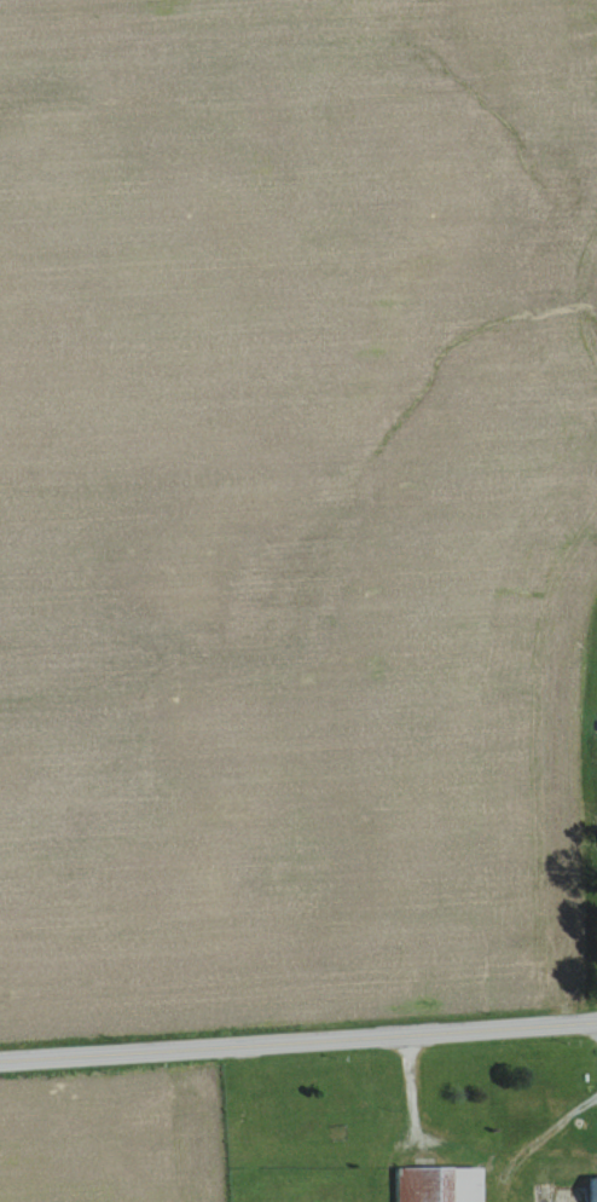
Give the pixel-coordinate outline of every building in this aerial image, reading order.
[(396,1201),(480,1201),(480,1165),(395,1166),(396,1201)]
